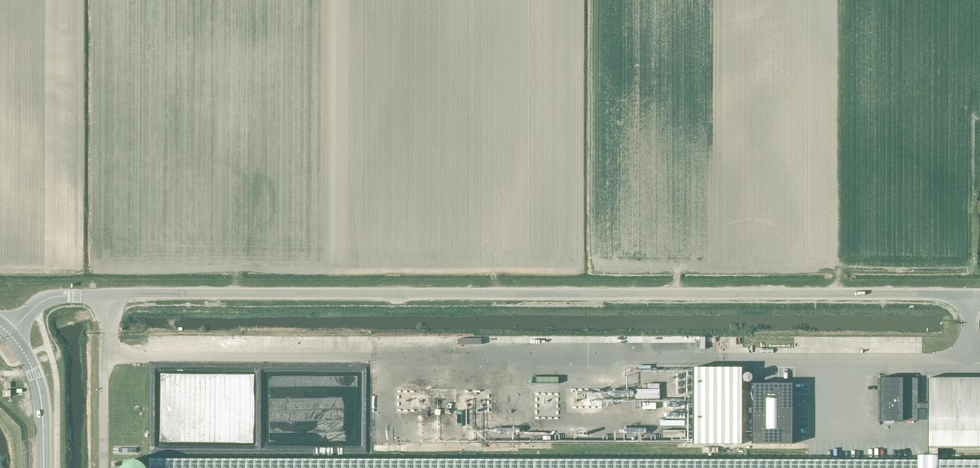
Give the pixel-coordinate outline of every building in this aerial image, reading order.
[(694,443),(741,444),(742,371),(696,371),(694,443)] [(881,378),(881,421),(918,421),(918,409),(928,409),(928,455),(938,455),(938,448),(968,448),(979,448),(979,378),(928,378),(928,404),(918,403),(918,378),(908,378),(908,377),(902,377),(902,378),(881,378)] [(793,384),(752,384),(752,444),(793,444),(793,384)] [(592,388),(571,387),(570,397),(585,398),(585,393),(592,394),(592,388)] [(938,456),(938,455),(928,455),(918,455),(918,461),(810,460),(150,459),(150,460),(150,467),(979,467),(979,461),(938,461),(938,456)] [(148,467),(147,467),(147,466),(146,466),(146,465),(145,464),(144,463),(143,463),(143,462),(142,462),(141,461),(140,461),(139,461),(139,460),(138,460),(137,460),(136,460),(135,460),(134,460),(133,460),(132,460),(131,460),(130,460),(129,460),(128,461),(127,461),(126,462),(125,463),(124,463),(123,464),(122,465),(121,466),(121,467),(120,467),(148,467)]
